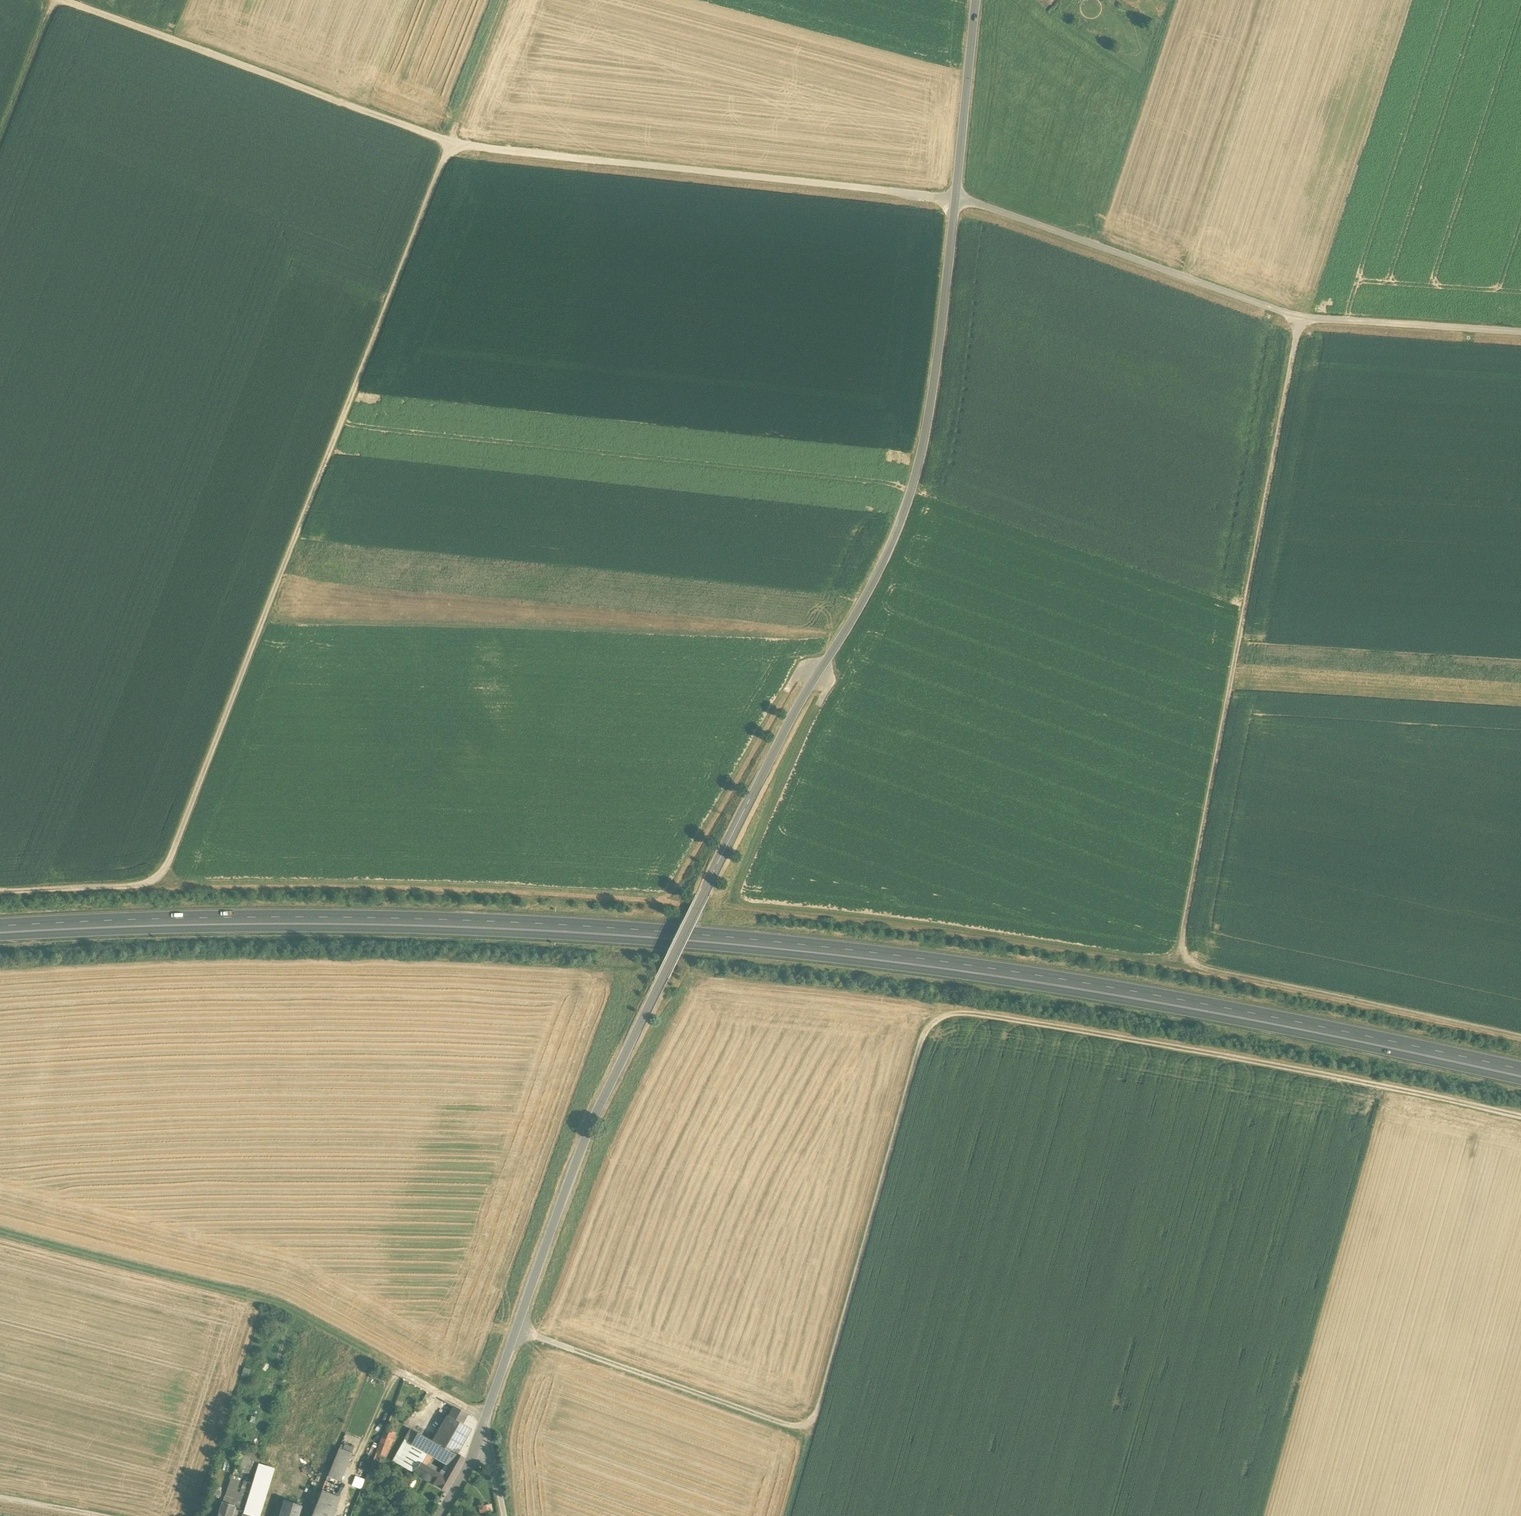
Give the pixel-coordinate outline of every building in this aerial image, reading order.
[(466,1414),(454,1407),(449,1418),(460,1424),(466,1414)] [(374,1465),(377,1466),(396,1417),(390,1414),(370,1464),(374,1465)] [(448,1417),(434,1442),(456,1455),(456,1454),(455,1454),(456,1453),(469,1429),(460,1424),(449,1418),(448,1417)] [(431,1441),(418,1433),(414,1440),(427,1447),(431,1441)] [(427,1447),(414,1440),(407,1452),(426,1463),(432,1453),(449,1463),(448,1466),(457,1471),(464,1459),(456,1455),(434,1442),(431,1441),(427,1447)] [(349,1454),(338,1450),(326,1478),(337,1483),(349,1454)] [(426,1463),(407,1452),(401,1464),(419,1475),(424,1467),(426,1463)] [(247,1456),(244,1472),(253,1474),(255,1457),(247,1456)] [(259,1460),(253,1479),(244,1509),(243,1513),(253,1515),(259,1515),(275,1465),(259,1460)] [(448,1466),(442,1477),(424,1467),(419,1475),(446,1491),(457,1471),(448,1466)] [(244,1509),(253,1479),(243,1476),(237,1498),(225,1494),(222,1502),(234,1506),(244,1509)] [(337,1497),(321,1491),(313,1510),(311,1515),(329,1515),(337,1497)] [(313,1510),(280,1500),(275,1515),(311,1515),(313,1510)] [(219,1513),(229,1515),(230,1515),(234,1506),(222,1502),(219,1513)] [(491,1504),(482,1504),(483,1512),(492,1511),(491,1504)]
